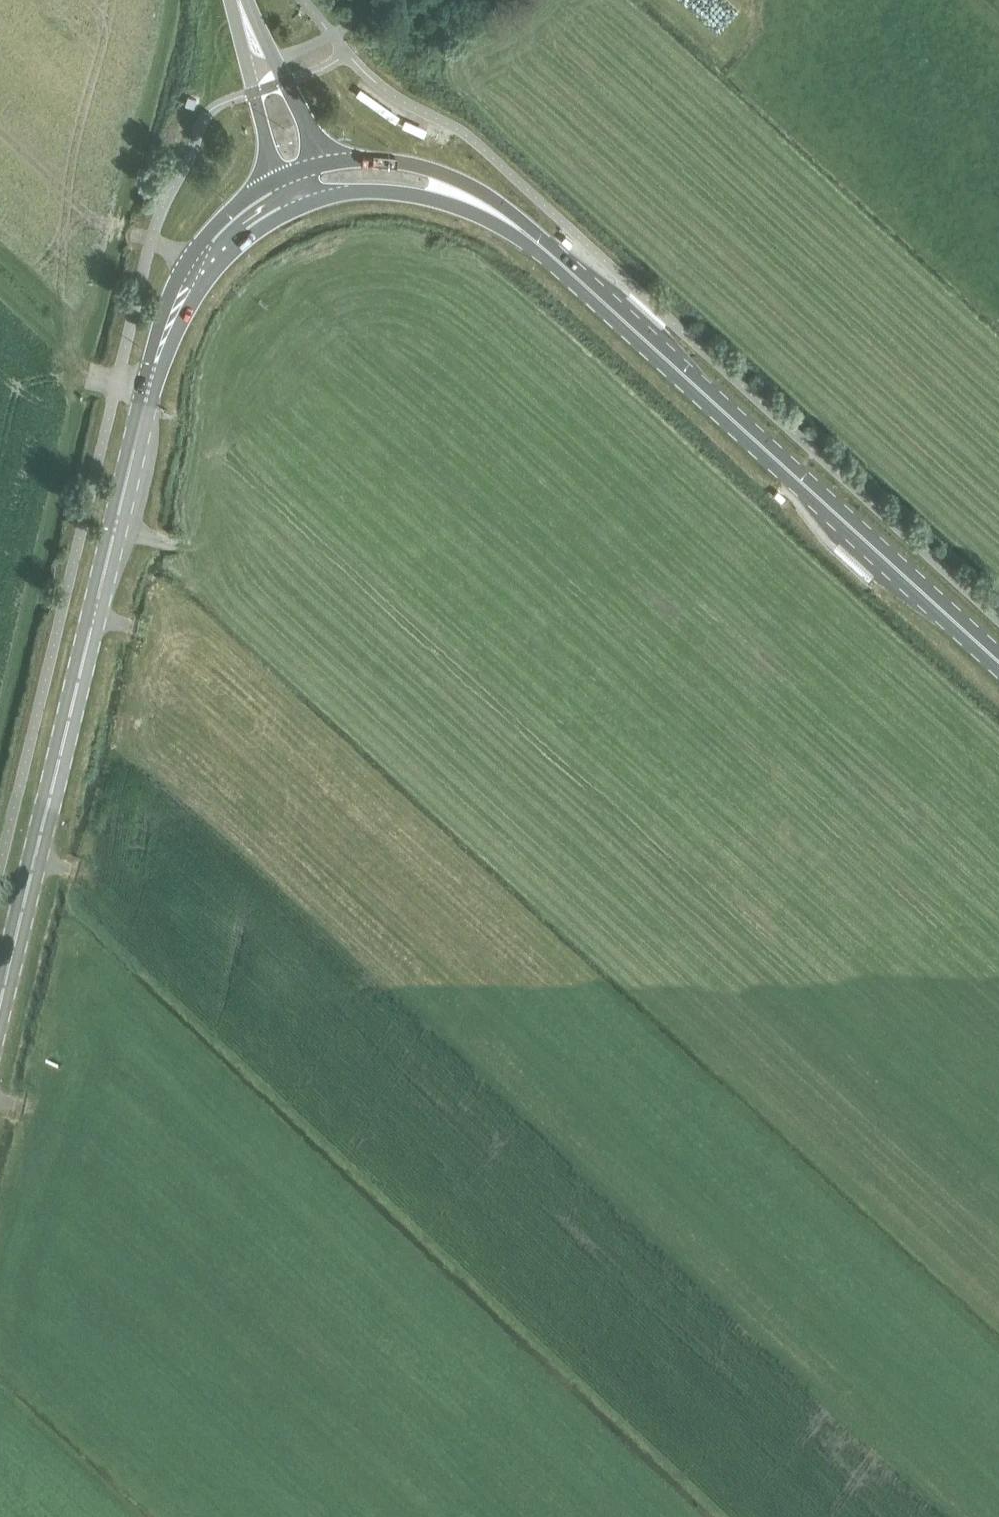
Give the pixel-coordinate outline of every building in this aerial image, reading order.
[(435,42),(446,32),(438,23),(427,33),(435,42)]
